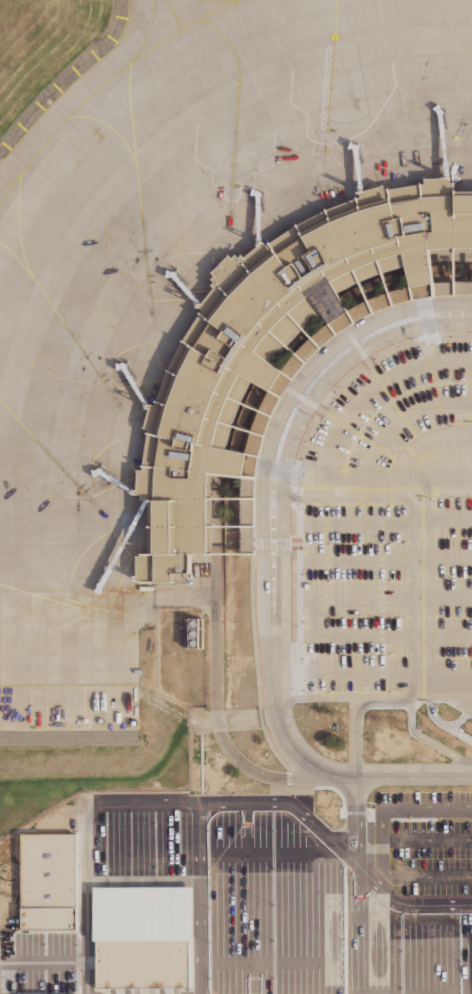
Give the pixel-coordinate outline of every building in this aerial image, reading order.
[(453,193),(452,182),(447,182),(447,177),(423,178),(423,183),(394,188),(381,192),(379,186),(356,193),(358,198),(354,199),(323,211),(294,226),(267,244),(263,247),(259,242),(242,257),(239,254),(235,257),(233,254),(229,258),(226,255),(209,272),(211,275),(208,279),(211,282),(207,285),(211,288),(195,306),(201,311),(198,314),(180,342),(166,371),(154,402),(153,407),(147,405),(141,429),(146,430),(145,434),(140,467),(140,471),(135,471),(137,494),(142,495),(142,499),(151,499),(152,554),(143,554),(143,556),(137,556),(138,581),(143,581),(143,583),(156,583),(176,583),(176,573),(194,573),(194,555),(214,554),(213,526),(213,498),(214,475),(218,475),(244,478),(247,453),(227,448),(233,424),(242,401),(253,380),(271,391),(284,371),(273,363),(287,344),(304,327),(323,312),(330,323),(350,310),(340,291),(362,280),(385,271),(408,264),(410,286),(436,282),(435,256),(435,252),(458,250),(471,250),(471,193),(453,193)] [(76,834),(19,834),(19,927),(75,927),(76,834)] [(191,887),(91,887),(92,942),(94,941),(94,986),(188,985),(188,940),(191,940),(191,887)] [(447,911),(421,911),(422,937),(447,936),(447,911)] [(441,967),(440,942),(407,943),(407,968),(441,967)]
